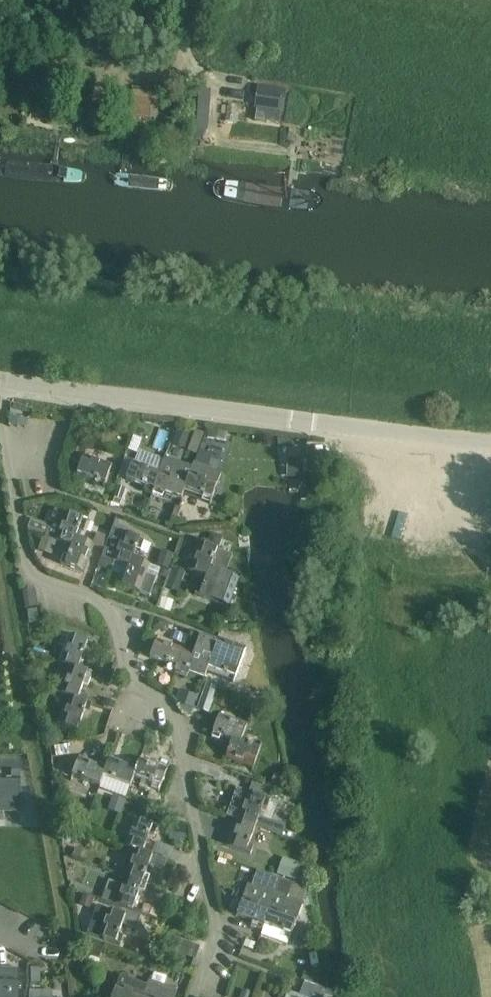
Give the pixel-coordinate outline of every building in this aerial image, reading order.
[(45,88),(70,91),(72,73),(47,70),(45,88)] [(259,89),(257,104),(281,107),(283,91),(259,89)] [(199,90),(197,115),(209,116),(211,91),(199,90)] [(131,118),(150,120),(151,100),(133,98),(131,118)] [(0,158),(0,175),(71,183),(85,182),(86,175),(71,168),(0,158)] [(120,172),(112,174),(112,182),(118,187),(171,191),(173,186),(171,178),(120,172)] [(315,191),(222,179),(214,182),(213,191),(218,197),(310,211),(321,208),(323,199),(315,191)] [(86,419),(82,430),(94,433),(97,422),(86,419)] [(179,425),(176,435),(187,439),(191,429),(179,425)] [(211,430),(209,438),(227,442),(228,433),(211,430)] [(286,438),(278,438),(278,448),(293,448),(291,439),(291,438),(286,438)] [(155,440),(152,450),(162,454),(166,444),(155,440)] [(104,485),(111,467),(83,457),(77,475),(104,485)] [(159,472),(152,491),(180,501),(184,491),(183,491),(191,468),(164,458),(159,472)] [(288,459),(287,478),(303,479),(304,460),(288,459)] [(125,481),(152,491),(159,472),(131,462),(125,481)] [(183,491),(184,491),(211,501),(221,473),(193,463),(191,468),(183,491)] [(117,487),(114,498),(122,500),(125,490),(117,487)] [(44,538),(71,548),(72,548),(75,539),(82,520),(55,510),(44,538)] [(112,530),(102,559),(107,560),(112,562),(113,563),(114,563),(128,568),(129,568),(132,560),(139,540),(122,534),(112,530)] [(97,534),(93,545),(104,549),(108,538),(97,534)] [(208,538),(205,546),(217,551),(220,543),(208,538)] [(92,545),(75,539),(72,548),(71,548),(65,567),(82,573),(92,545)] [(200,544),(189,573),(206,579),(207,579),(210,570),(225,575),(231,556),(217,551),(205,546),(200,544)] [(161,552),(157,565),(168,569),(172,556),(161,552)] [(102,559),(99,567),(111,571),(114,563),(113,563),(112,562),(107,560),(102,559)] [(128,568),(121,587),(139,594),(149,597),(159,569),(149,566),(132,560),(129,568),(128,568)] [(173,569),(169,579),(181,583),(184,574),(173,569)] [(239,580),(211,570),(210,570),(207,579),(206,579),(199,597),(229,608),(239,580)] [(162,598),(158,609),(169,613),(173,602),(162,598)] [(38,611),(29,612),(30,625),(40,624),(38,611)] [(157,619),(153,629),(163,633),(166,623),(157,619)] [(60,665),(69,668),(69,667),(78,670),(88,643),(70,637),(60,665)] [(213,651),(210,661),(207,669),(235,679),(241,661),(246,648),(217,638),(213,651)] [(156,641),(149,659),(165,665),(164,669),(175,673),(177,669),(183,651),(156,641)] [(183,651),(177,669),(204,679),(207,669),(210,661),(183,651)] [(60,694),(59,695),(69,698),(78,701),(78,700),(83,685),(88,686),(92,675),(87,673),(78,670),(69,667),(69,668),(60,694)] [(180,694),(177,703),(183,706),(181,711),(191,715),(196,700),(180,694)] [(202,695),(198,707),(209,711),(213,699),(202,695)] [(87,703),(78,700),(78,701),(69,698),(59,725),(77,731),(87,703)] [(219,698),(216,707),(224,710),(228,701),(219,698)] [(108,699),(105,707),(114,710),(117,702),(108,699)] [(212,734),(231,741),(231,740),(240,744),(240,743),(246,726),(218,716),(212,734)] [(259,750),(240,743),(240,744),(231,740),(231,741),(225,758),(253,768),(259,750)] [(100,787),(103,778),(106,769),(105,769),(78,759),(72,777),(100,787)] [(103,778),(130,788),(133,778),(136,770),(108,760),(105,769),(106,769),(103,778)] [(136,770),(133,778),(160,788),(167,770),(139,760),(136,770)] [(4,773),(2,809),(19,809),(20,774),(4,773)] [(274,773),(271,782),(282,787),(284,780),(285,777),(284,777),(274,773)] [(236,788),(226,816),(238,820),(256,826),(270,831),(272,825),(258,819),(263,807),(268,808),(271,801),(265,799),(248,793),(236,788)] [(115,797),(110,811),(120,814),(125,801),(115,797)] [(135,819),(125,847),(134,850),(143,852),(148,836),(153,838),(157,828),(152,826),(135,819)] [(238,820),(228,847),(246,854),(250,855),(253,847),(249,845),(256,826),(238,820)] [(173,827),(172,841),(184,842),(185,828),(173,827)] [(154,855),(166,859),(170,848),(158,844),(154,855)] [(77,849),(74,856),(82,859),(85,852),(77,849)] [(134,850),(125,877),(142,883),(149,865),(163,870),(166,861),(152,856),(143,852),(134,850)] [(282,860),(277,874),(286,878),(296,882),(301,867),(292,864),(282,860)] [(243,899),(237,916),(253,922),(251,927),(262,931),(264,926),(274,899),(281,879),(260,872),(254,887),(247,886),(243,898),(243,899)] [(133,911),(142,883),(125,877),(115,905),(133,911)] [(262,931),(261,936),(288,946),(291,936),(298,919),(303,905),(287,899),(293,883),(281,879),(274,899),(264,926),(262,931)] [(85,894),(82,905),(91,908),(95,898),(85,894)] [(97,906),(87,934),(116,944),(123,925),(136,930),(141,917),(126,911),(125,916),(97,906)] [(150,907),(147,915),(157,918),(160,910),(150,907)] [(133,940),(129,951),(143,956),(147,945),(133,940)] [(246,940),(243,947),(253,950),(255,944),(246,940)] [(93,943),(89,954),(100,958),(104,947),(93,943)] [(41,969),(32,969),(32,982),(41,982),(41,969)] [(18,974),(8,974),(1,974),(1,981),(0,996),(17,996),(18,974)] [(148,986),(121,977),(113,996),(144,996),(148,986)] [(279,980),(276,990),(287,994),(291,984),(279,980)] [(144,996),(175,996),(177,992),(149,981),(148,986),(144,996)] [(299,996),(334,996),(335,994),(329,991),(304,982),(299,996)]
